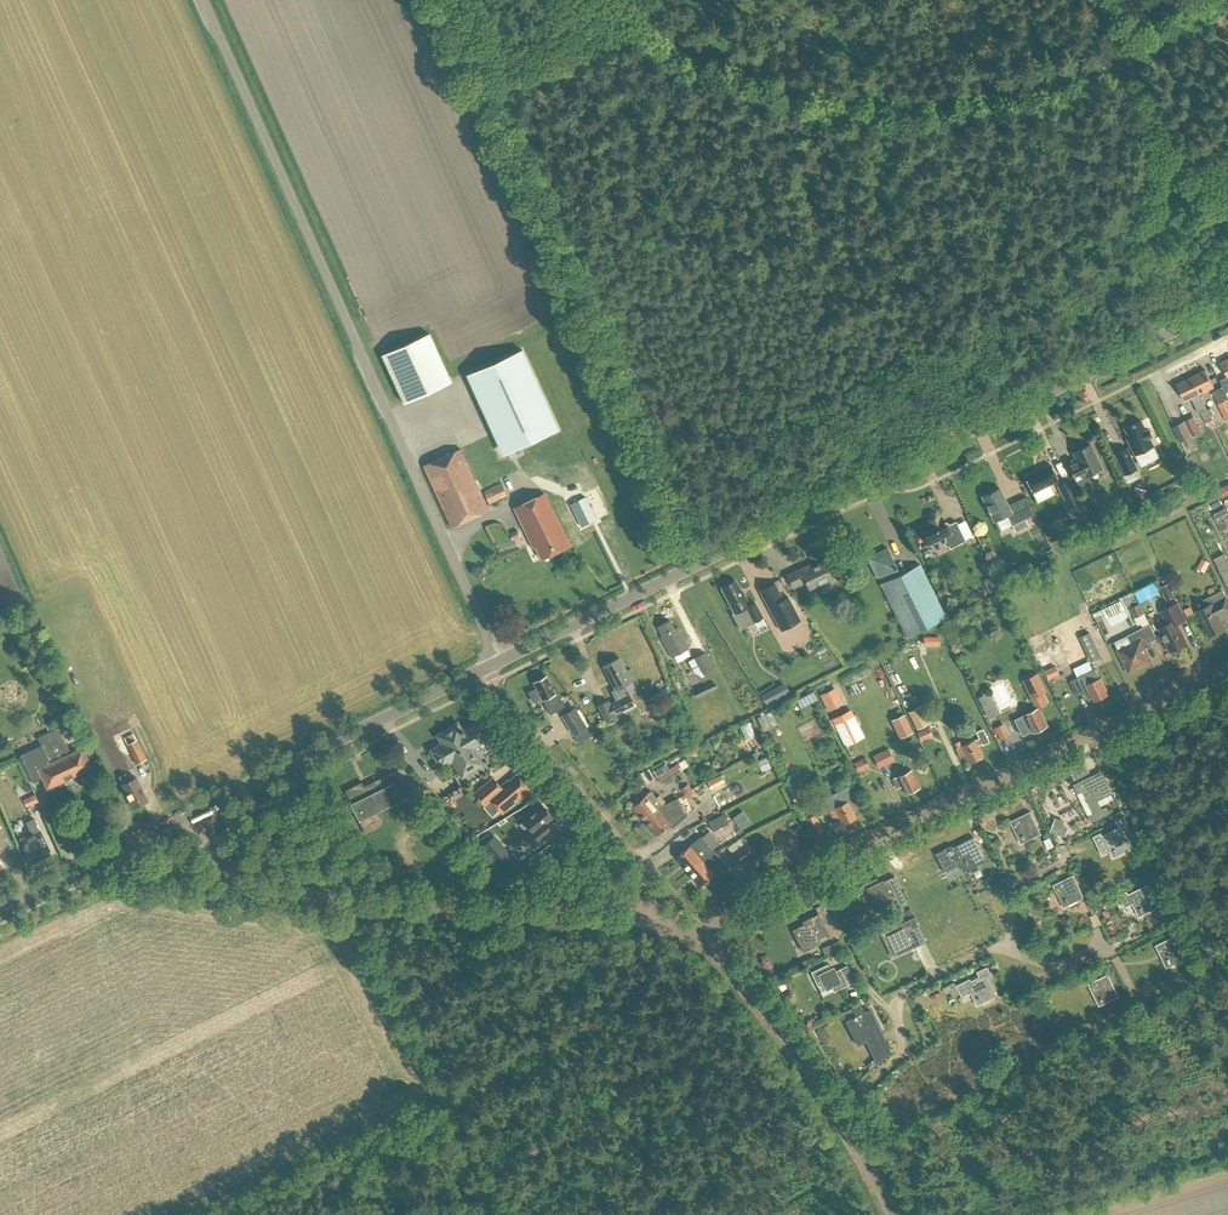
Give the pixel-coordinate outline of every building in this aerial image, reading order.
[(429,333),(382,355),(404,403),(451,382),(429,333)] [(522,350),(473,373),(510,453),(559,430),(522,350)] [(1191,376),(1200,394),(1214,387),(1206,369),(1191,376)] [(1200,394),(1191,376),(1177,384),(1186,401),(1192,398),(1200,413),(1201,412),(1207,409),(1199,394),(1200,394)] [(1227,399),(1218,403),(1226,419),(1227,418),(1227,400),(1227,399)] [(1204,419),(1214,414),(1211,407),(1207,409),(1201,412),(1204,419)] [(1201,432),(1193,416),(1184,421),(1192,436),(1201,432)] [(1145,429),(1141,420),(1134,424),(1133,422),(1131,423),(1131,424),(1124,427),(1129,437),(1127,439),(1135,455),(1153,445),(1149,437),(1151,436),(1147,428),(1145,429)] [(1192,436),(1184,421),(1174,426),(1182,441),(1192,436)] [(1072,473),(1080,488),(1092,482),(1088,475),(1102,468),(1090,444),(1074,452),(1077,458),(1067,463),(1072,473)] [(1127,446),(1113,453),(1124,474),(1122,475),(1126,483),(1141,476),(1127,446)] [(461,448),(423,465),(451,527),(489,510),(461,448)] [(1050,464),(1025,476),(1033,493),(1058,480),(1050,464)] [(1057,485),(1068,508),(1070,507),(1075,517),(1086,512),(1081,501),(1080,502),(1069,479),(1057,485)] [(502,483),(484,491),(490,503),(508,495),(502,483)] [(1227,494),(1227,484),(1218,487),(1221,497),(1227,494)] [(1007,514),(1009,518),(1012,525),(1025,519),(1017,501),(1008,505),(1000,488),(982,496),(994,520),(1007,514)] [(544,492),(514,507),(533,547),(535,547),(541,559),(570,545),(544,492)] [(1222,503),(1218,495),(1207,501),(1211,508),(1222,503)] [(586,497),(570,504),(581,526),(596,519),(586,497)] [(944,542),(944,543),(945,545),(948,546),(949,546),(950,548),(966,540),(956,521),(948,525),(944,523),(944,522),(941,516),(940,517),(939,514),(934,512),(930,514),(929,516),(928,518),(930,522),(919,527),(928,544),(944,536),(946,540),(945,540),(944,542)] [(518,529),(510,533),(513,539),(521,535),(518,529)] [(888,547),(868,557),(877,577),(881,575),(884,581),(881,583),(907,636),(946,617),(920,564),(900,573),(888,547)] [(1227,583),(1227,556),(1227,553),(1216,558),(1227,584),(1227,583)] [(1203,558),(1197,567),(1204,571),(1210,562),(1203,558)] [(803,566),(784,575),(791,590),(805,583),(809,591),(835,578),(826,559),(805,569),(803,566)] [(997,575),(984,580),(990,592),(1002,587),(997,575)] [(734,581),(721,587),(734,612),(732,613),(740,629),(745,627),(744,625),(747,623),(748,625),(763,617),(755,602),(749,606),(748,604),(748,603),(746,599),(745,598),(741,590),(739,591),(734,581)] [(1174,595),(1169,582),(1160,586),(1166,598),(1174,595)] [(783,599),(774,583),(760,590),(781,630),(800,620),(788,597),(783,599)] [(1198,611),(1209,633),(1224,625),(1220,616),(1227,612),(1227,600),(1223,589),(1204,599),(1207,606),(1198,611)] [(1124,608),(1120,599),(1102,608),(1106,617),(1124,608)] [(1144,612),(1140,602),(1130,607),(1135,616),(1144,612)] [(1160,627),(1159,628),(1171,652),(1188,643),(1178,623),(1186,619),(1178,602),(1162,610),(1168,624),(1160,628),(1160,627)] [(689,647),(678,626),(675,628),(670,619),(656,626),(662,636),(660,637),(671,657),(689,647)] [(1127,635),(1131,644),(1119,650),(1130,672),(1152,661),(1144,645),(1158,638),(1150,624),(1127,635)] [(1081,637),(1092,662),(1104,656),(1093,632),(1081,637)] [(940,636),(925,637),(926,645),(940,644),(940,636)] [(1062,672),(1072,668),(1061,642),(1036,652),(1043,670),(1058,664),(1062,672)] [(713,667),(705,651),(693,657),(702,673),(713,667)] [(608,700),(599,705),(608,723),(617,718),(615,713),(633,704),(629,694),(627,695),(622,685),(635,679),(630,669),(626,671),(619,657),(604,665),(615,688),(611,690),(616,701),(610,704),(608,700)] [(1054,666),(1041,672),(1044,680),(1058,673),(1054,666)] [(1109,694),(1101,677),(1100,677),(1095,668),(1078,677),(1082,686),(1086,695),(1091,693),(1095,701),(1109,694)] [(1022,680),(1031,698),(1046,691),(1037,672),(1022,680)] [(537,688),(529,692),(533,702),(542,698),(543,699),(550,713),(565,706),(555,687),(553,689),(546,676),(534,682),(537,688)] [(768,706),(791,692),(784,680),(761,694),(768,706)] [(714,682),(693,692),(696,697),(717,687),(714,682)] [(836,687),(821,695),(829,711),(845,703),(836,687)] [(802,706),(819,700),(815,692),(799,698),(802,706)] [(929,719),(916,692),(900,699),(913,727),(929,719)] [(587,726),(575,706),(561,715),(573,734),(587,726)] [(1038,708),(1019,717),(1023,726),(1028,724),(1032,732),(1046,725),(1038,708)] [(758,717),(764,730),(778,723),(772,711),(758,717)] [(901,739),(915,732),(906,714),(892,720),(901,739)] [(1009,736),(1003,723),(994,727),(1001,740),(1009,736)] [(457,725),(439,736),(444,744),(433,751),(442,765),(453,758),(460,771),(453,775),(461,788),(494,768),(487,755),(493,752),(476,724),(464,732),(463,730),(460,731),(457,725)] [(931,735),(927,726),(917,731),(921,740),(931,735)] [(38,737),(42,745),(21,755),(33,782),(44,777),(48,786),(90,766),(82,749),(72,754),(59,727),(38,737)] [(136,739),(125,745),(135,765),(146,759),(136,739)] [(975,739),(962,745),(959,741),(955,743),(957,747),(956,748),(960,757),(965,755),(969,762),(983,756),(975,739)] [(872,755),(878,768),(894,760),(888,748),(872,755)] [(867,760),(857,765),(860,771),(870,766),(867,760)] [(661,783),(682,769),(678,762),(656,776),(661,783)] [(911,769),(892,779),(897,787),(902,785),(906,793),(920,786),(911,769)] [(364,782),(347,789),(360,820),(410,798),(406,788),(398,770),(365,785),(364,782)] [(123,783),(123,784),(134,807),(148,800),(137,777),(129,780),(126,773),(119,776),(123,783)] [(493,777),(474,793),(485,805),(492,800),(503,812),(516,801),(515,800),(529,788),(516,774),(502,785),(502,784),(500,786),(493,777)] [(712,788),(726,783),(722,774),(708,779),(712,788)] [(1074,784),(1084,807),(1092,822),(1098,819),(1110,813),(1107,806),(1102,808),(1098,800),(1104,797),(1093,775),(1074,784)] [(788,787),(795,802),(806,797),(799,782),(788,787)] [(687,784),(681,789),(690,800),(696,795),(687,784)] [(646,794),(632,806),(644,820),(662,805),(663,805),(651,790),(646,794)] [(38,802),(35,795),(24,800),(27,807),(38,802)] [(644,820),(657,835),(670,823),(673,826),(672,827),(673,827),(687,815),(687,814),(686,815),(678,798),(663,805),(662,805),(644,820)] [(848,800),(829,809),(833,818),(838,816),(842,824),(856,817),(848,800)] [(534,832),(527,838),(534,847),(547,836),(540,828),(553,817),(542,804),(523,820),(534,832)] [(742,829),(752,822),(744,811),(734,818),(742,829)] [(1030,811),(1011,821),(1022,843),(1041,834),(1030,811)] [(713,830),(728,823),(723,813),(708,821),(713,830)] [(813,837),(826,830),(817,814),(804,821),(813,837)] [(32,835),(23,839),(31,857),(48,849),(41,831),(40,831),(34,818),(26,822),(32,835)] [(1122,826),(1102,835),(1113,858),(1133,848),(1122,826)] [(701,836),(676,857),(688,871),(713,850),(701,836)] [(952,845),(936,853),(945,872),(961,865),(964,872),(986,861),(974,836),(953,847),(952,845)] [(744,843),(726,856),(736,869),(753,856),(744,843)] [(724,863),(713,850),(688,871),(700,886),(714,874),(716,876),(726,866),(724,863)] [(1073,875),(1053,885),(1064,907),(1084,897),(1073,875)] [(860,885),(867,900),(873,897),(875,902),(880,900),(882,905),(897,898),(889,882),(883,884),(882,881),(879,883),(876,877),(860,885)] [(1148,884),(1128,894),(1139,916),(1159,907),(1148,884)] [(1099,911),(1094,902),(1089,905),(1093,914),(1099,911)] [(823,922),(830,919),(822,904),(815,907),(818,913),(802,921),(804,924),(792,930),(803,952),(821,943),(819,938),(829,934),(823,922)] [(897,924),(881,932),(888,946),(892,944),(895,951),(903,948),(904,952),(918,945),(910,929),(906,930),(904,927),(899,929),(897,924)] [(1176,935),(1156,945),(1167,968),(1187,958),(1176,935)] [(827,954),(839,949),(837,943),(824,948),(827,954)] [(830,970),(828,964),(811,972),(818,986),(824,983),(826,988),(831,986),(834,992),(848,985),(840,968),(834,971),(833,968),(830,970)] [(971,978),(958,984),(963,996),(972,992),(978,1005),(997,996),(987,973),(972,980),(971,978)] [(1108,974),(1089,984),(1100,1006),(1119,996),(1108,974)] [(853,1032),(859,1045),(883,1033),(872,1009),(866,1012),(861,1003),(854,1007),(858,1016),(856,1017),(862,1028),(853,1032)] [(854,1008),(845,1011),(848,1019),(856,1016),(854,1008)] [(892,1051),(888,1043),(880,1047),(884,1055),(892,1051)] [(872,1068),(879,1061),(876,1058),(869,1065),(872,1068)]
